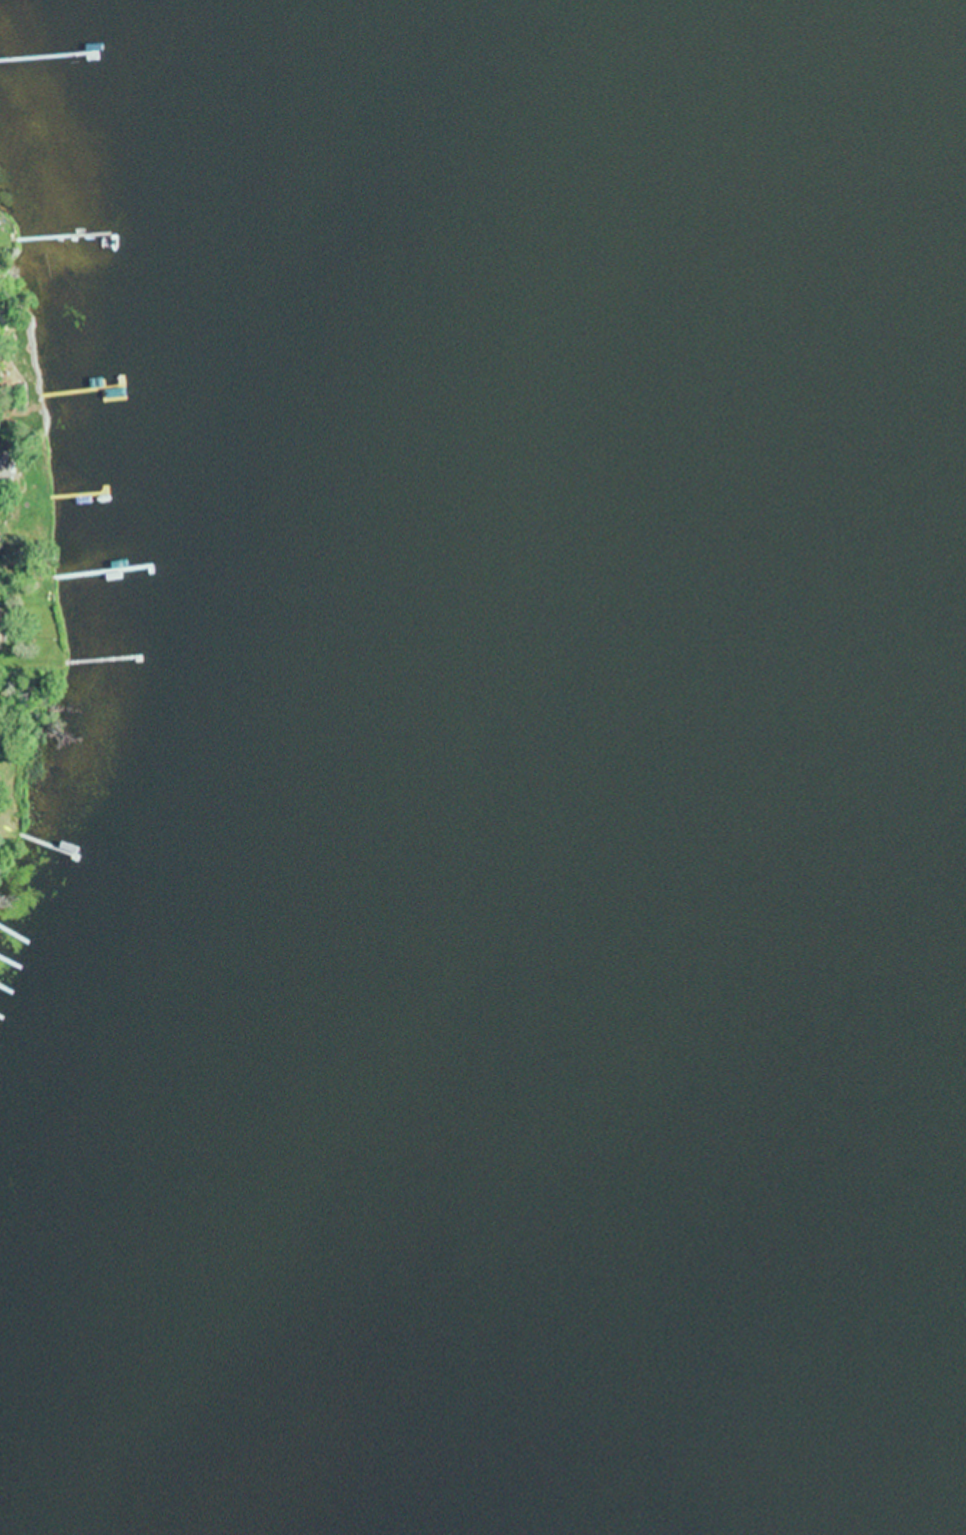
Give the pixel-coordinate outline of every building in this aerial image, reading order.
[(14,483),(14,463),(0,464),(0,483),(14,483)]
